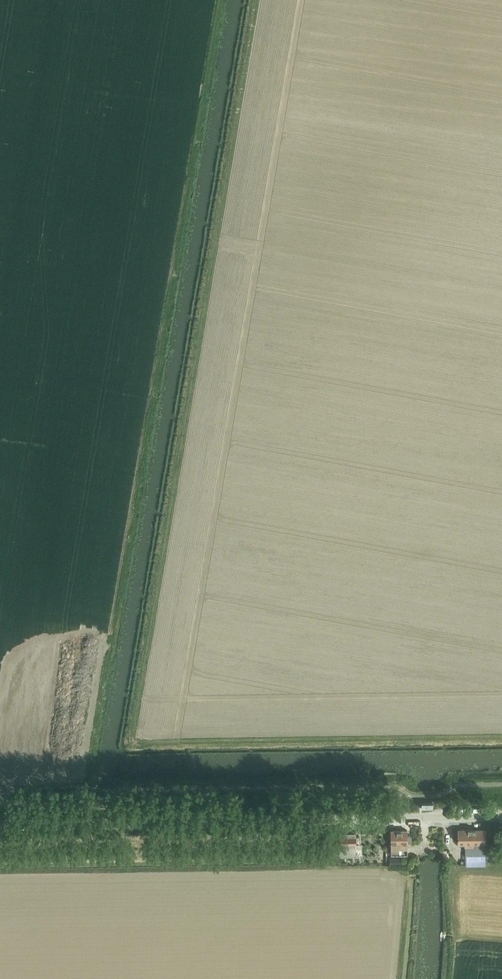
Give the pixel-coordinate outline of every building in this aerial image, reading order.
[(486,829),(458,829),(458,842),(466,842),(466,845),(466,855),(486,855),(486,852),(486,842),(486,829)] [(391,831),(391,847),(391,855),(408,855),(408,841),(412,841),(412,835),(408,835),(408,830),(391,831)] [(340,831),(340,847),(340,855),(357,855),(357,841),(360,841),(360,836),(357,836),(357,831),(340,831)]
